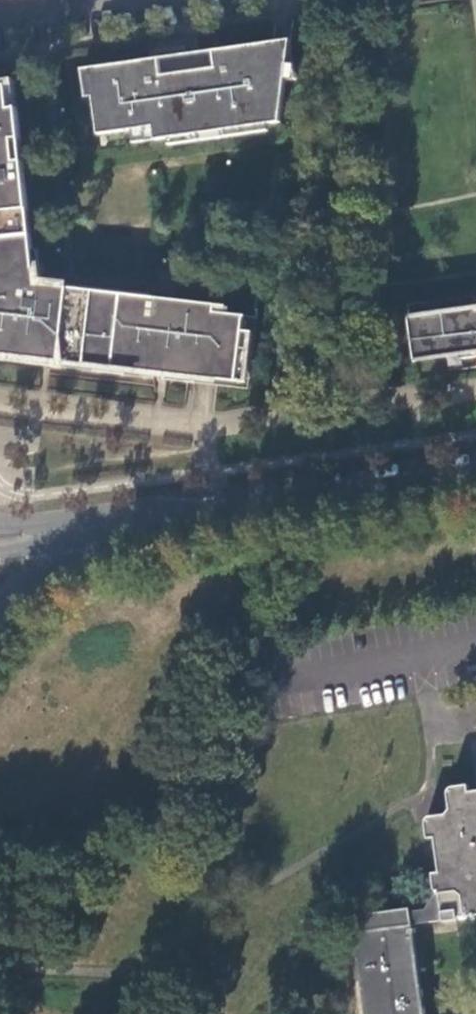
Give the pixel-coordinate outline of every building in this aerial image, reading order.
[(102,149),(282,124),(292,43),(283,44),(274,46),(194,56),(92,69),(99,129),(102,149)] [(0,80),(0,353),(208,378),(237,381),(244,316),(225,313),(226,306),(178,300),(37,283),(36,277),(25,169),(24,159),(15,78),(0,80)] [(410,319),(416,361),(475,353),(475,309),(410,319)] [(468,796),(467,788),(452,790),(449,791),(447,794),(448,807),(443,808),(440,804),(438,804),(436,804),(434,805),(433,807),(433,809),(434,811),(440,813),(440,819),(435,820),(428,822),(425,826),(427,844),(435,842),(439,875),(431,876),(434,893),(436,895),(436,896),(441,897),(455,895),(461,899),(463,915),(465,918),(466,918),(468,919),(472,919),(475,919),(475,795),(468,796)] [(436,895),(424,913),(415,914),(371,920),(372,932),(353,935),(364,1013),(424,1013),(411,927),(464,920),(466,918),(465,918),(463,915),(461,899),(455,895),(441,897),(436,896),(436,895)]
